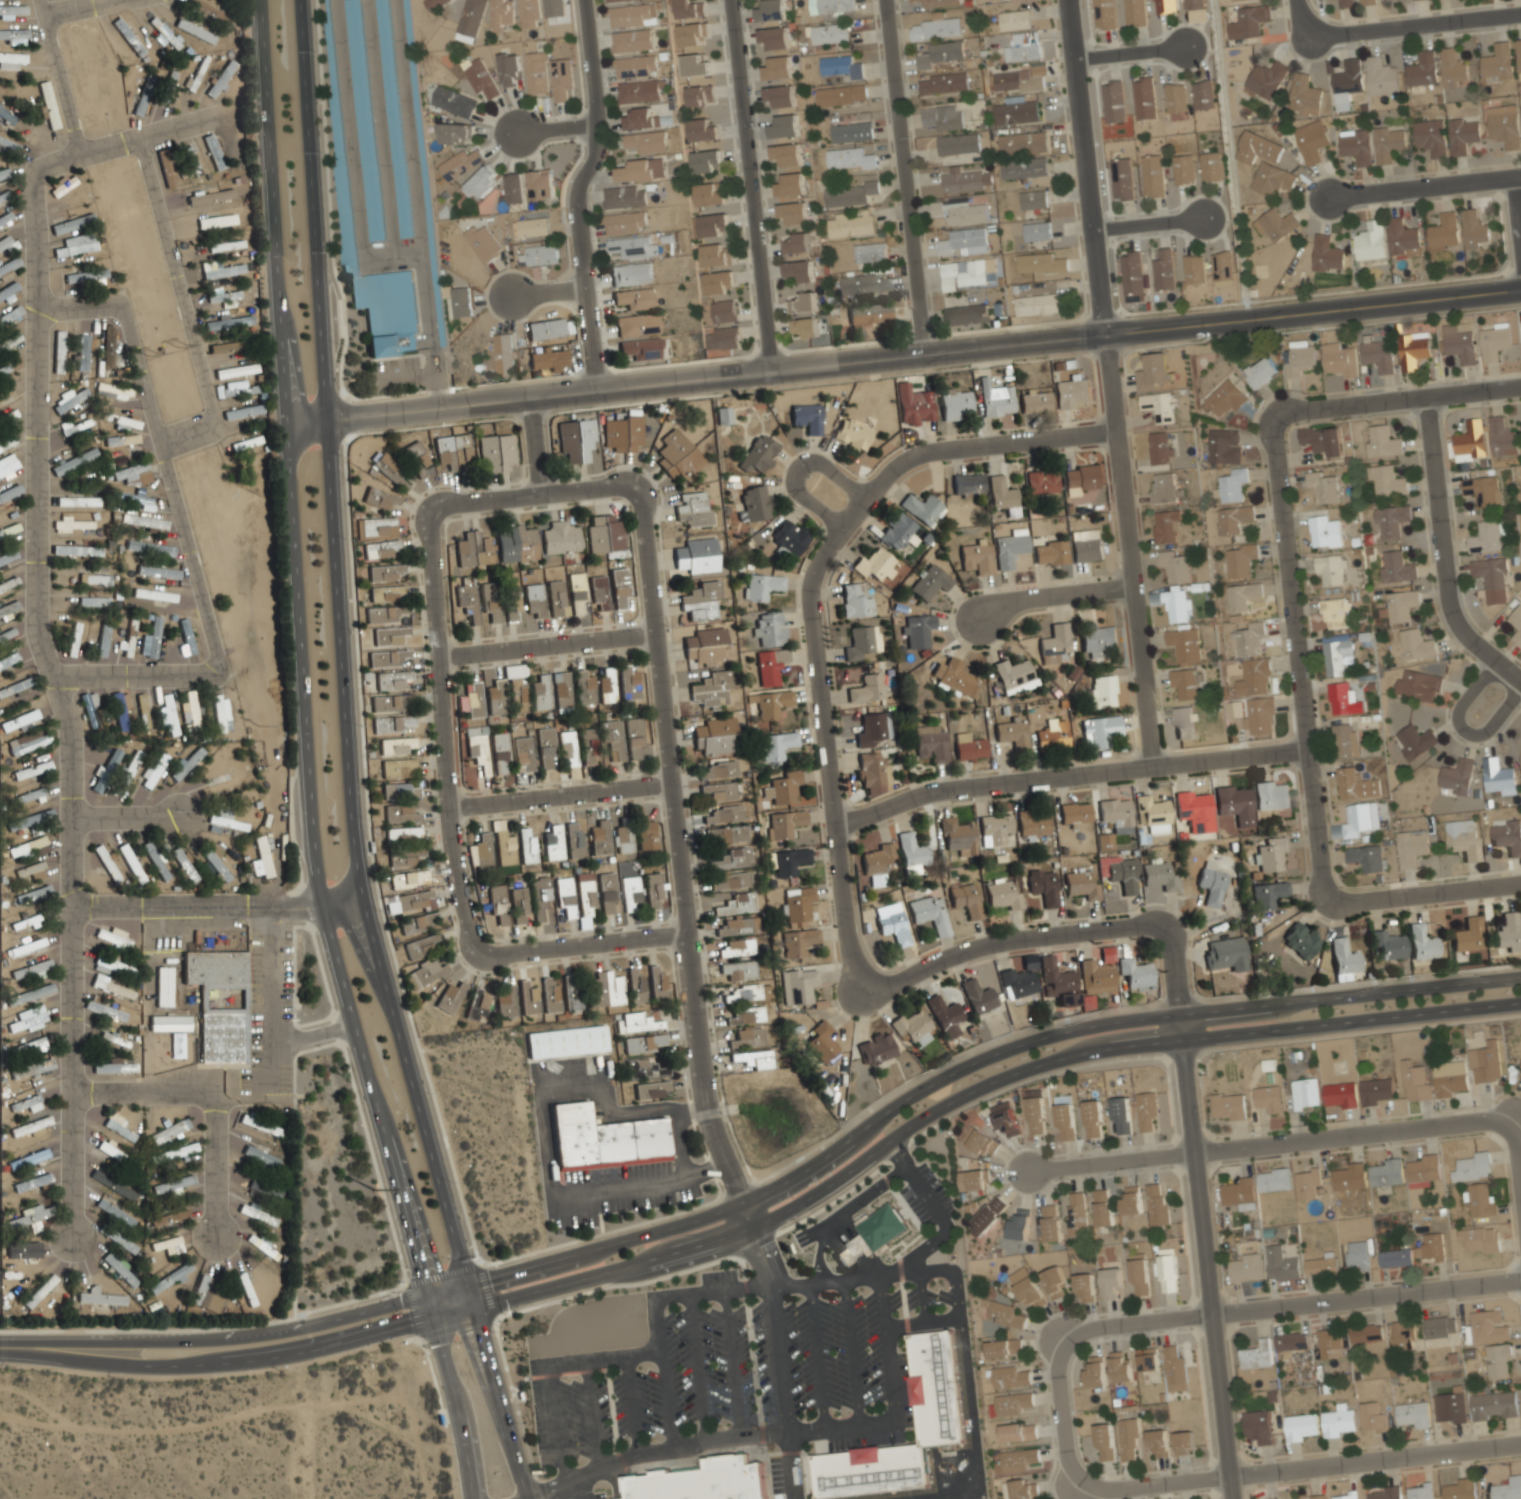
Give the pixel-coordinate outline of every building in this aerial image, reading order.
[(397,356),(400,351),(416,350),(415,332),(419,330),(412,269),(357,276),(328,0),(323,0),(336,167),(331,168),(341,248),(339,248),(341,274),(347,273),(352,308),(363,307),(366,360),(397,356)] [(368,242),(343,0),(359,0),(385,240),(368,242)] [(400,238),(374,0),(388,0),(413,238),(400,238)] [(446,347),(408,0),(401,0),(440,348),(446,347)] [(433,14),(450,0),(422,0),(433,14)] [(477,44),(485,0),(465,0),(457,40),(477,44)] [(514,1),(507,1),(507,0),(494,0),(493,32),(504,32),(504,24),(513,24),(514,1)] [(539,0),(518,0),(522,29),(537,27),(536,19),(542,19),(539,0)] [(545,16),(565,14),(564,0),(543,0),(545,16)] [(676,17),(704,14),(703,3),(694,4),(694,0),(674,0),(676,17)] [(765,9),(757,9),(757,19),(787,18),(786,0),(765,0),(765,9)] [(855,9),(854,0),(817,0),(818,12),(855,9)] [(961,4),(960,0),(921,0),(922,8),(961,4)] [(1116,27),(1113,0),(1092,0),(1095,29),(1116,27)] [(1144,0),(1123,0),(1125,25),(1146,24),(1144,0)] [(1174,0),(1154,0),(1155,13),(1175,12),(1174,0)] [(1184,11),(1204,8),(1203,0),(1183,0),(1184,11)] [(1338,8),(1353,7),(1353,0),(1337,0),(1338,8)] [(22,2),(0,5),(0,13),(23,11),(22,2)] [(610,26),(653,24),(652,3),(609,5),(610,26)] [(1270,21),(1269,6),(1236,8),(1237,22),(1226,23),(1227,39),(1259,37),(1258,22),(1270,21)] [(999,30),(1031,27),(1029,8),(997,11),(999,30)] [(960,16),(944,17),(944,11),(931,12),(932,20),(910,22),(912,39),(961,35),(960,16)] [(175,49),(181,43),(152,17),(147,23),(175,49)] [(182,18),(178,26),(213,42),(217,34),(182,18)] [(137,56),(143,51),(120,20),(113,26),(137,56)] [(848,39),(847,21),(808,25),(810,43),(848,39)] [(678,43),(705,43),(705,22),(678,22),(678,43)] [(759,48),(789,48),(789,27),(759,27),(759,48)] [(611,31),(613,51),(653,48),(651,28),(611,31)] [(24,30),(0,33),(0,41),(25,38),(24,30)] [(1002,43),(1004,62),(1041,58),(1039,39),(1002,43)] [(916,54),(917,69),(936,67),(936,59),(963,57),(962,40),(926,42),(927,53),(916,54)] [(1480,56),(1483,79),(1513,76),(1509,40),(1491,42),(1492,55),(1480,56)] [(1440,49),(1443,88),(1469,86),(1467,62),(1457,63),(1455,48),(1440,49)] [(1405,65),(1407,86),(1436,84),(1434,50),(1417,51),(1418,64),(1405,65)] [(525,54),(529,95),(549,93),(545,52),(525,54)] [(24,54),(0,53),(0,62),(24,63),(24,54)] [(518,53),(498,56),(504,88),(523,84),(518,53)] [(710,73),(709,61),(700,62),(699,53),(681,54),(682,75),(710,73)] [(658,74),(656,54),(614,57),(616,77),(658,74)] [(792,76),(792,55),(770,55),(770,66),(763,66),(763,77),(792,76)] [(851,62),(851,55),(820,56),(820,76),(862,76),(862,62),(851,62)] [(475,94),(484,90),(488,100),(498,96),(482,56),(470,61),(473,67),(465,70),(475,94)] [(181,85),(188,90),(209,62),(202,57),(181,85)] [(236,63),(227,57),(206,89),(215,95),(236,63)] [(1381,57),(1366,57),(1368,94),(1397,93),(1396,66),(1381,66),(1381,57)] [(572,89),(570,58),(551,59),(553,102),(565,101),(564,90),(572,89)] [(1359,58),(1344,60),(1345,72),(1331,73),(1334,104),(1349,102),(1348,94),(1363,92),(1359,58)] [(1243,91),(1271,104),(1288,67),(1275,61),(1271,70),(1256,63),(1243,91)] [(1047,89),(1045,66),(988,70),(990,93),(1047,89)] [(171,86),(178,73),(171,70),(165,83),(171,86)] [(968,89),(967,71),(918,75),(920,94),(968,89)] [(129,111),(139,115),(156,77),(146,73),(129,111)] [(1321,88),(1308,87),(1309,74),(1293,73),(1290,112),(1319,114),(1321,88)] [(1135,119),(1155,117),(1152,77),(1132,78),(1135,119)] [(59,126),(48,79),(37,81),(48,129),(59,126)] [(665,99),(664,79),(617,82),(618,101),(665,99)] [(1125,120),(1120,80),(1100,82),(1105,122),(1125,120)] [(1194,109),(1214,108),(1213,81),(1192,82),(1194,109)] [(775,107),(798,105),(795,83),(765,87),(766,99),(774,98),(775,107)] [(815,87),(816,105),(867,101),(866,83),(815,87)] [(714,104),(712,84),(685,87),(687,106),(714,104)] [(1166,111),(1185,111),(1185,84),(1166,84),(1166,111)] [(471,118),(477,98),(437,87),(432,106),(471,118)] [(1038,120),(1036,99),(992,103),(994,125),(1038,120)] [(934,131),(963,128),(960,102),(921,106),(923,125),(933,124),(934,131)] [(23,122),(0,104),(0,115),(18,129),(23,122)] [(1520,149),(1516,104),(1486,107),(1489,141),(1503,140),(1504,150),(1520,149)] [(623,107),(623,127),(660,127),(660,115),(652,115),(652,107),(623,107)] [(800,135),(798,113),(778,114),(779,126),(769,126),(769,137),(800,135)] [(717,125),(708,126),(708,117),(687,119),(689,140),(718,138),(717,125)] [(1306,166),(1322,161),(1317,149),(1330,144),(1320,119),(1292,129),(1306,166)] [(830,124),(831,142),(874,139),(872,120),(830,124)] [(1430,159),(1445,158),(1443,121),(1413,123),(1415,149),(1429,148),(1430,159)] [(1479,121),(1450,121),(1449,156),(1466,156),(1467,142),(1479,142),(1479,121)] [(469,145),(470,125),(441,123),(440,143),(469,145)] [(1233,156),(1252,164),(1257,153),(1276,162),(1284,145),(1246,127),(1233,156)] [(667,150),(665,129),(623,134),(624,146),(634,145),(635,154),(667,150)] [(1375,130),(1376,165),(1393,164),(1392,151),(1405,150),(1404,129),(1375,130)] [(224,165),(210,131),(201,135),(214,169),(224,165)] [(938,155),(980,151),(978,131),(936,136),(938,155)] [(996,133),(997,154),(1047,152),(1046,131),(996,133)] [(1355,156),(1356,167),(1372,166),(1369,131),(1338,134),(1340,157),(1355,156)] [(18,146),(0,139),(0,148),(14,154),(18,146)] [(803,164),(802,142),(771,144),(771,156),(782,155),(782,165),(803,164)] [(182,148),(193,175),(202,171),(191,144),(182,148)] [(865,155),(864,146),(826,148),(827,170),(877,168),(876,154),(865,155)] [(721,159),(720,148),(690,151),(692,173),(713,171),(712,160),(721,159)] [(449,183),(485,161),(478,149),(467,156),(464,150),(438,165),(449,183)] [(1199,153),(1203,181),(1223,179),(1220,151),(1199,153)] [(1161,155),(1141,156),(1143,197),(1163,196),(1161,155)] [(1171,157),(1174,185),(1195,183),(1192,155),(1171,157)] [(999,160),(1000,179),(1048,175),(1046,156),(999,160)] [(616,161),(617,180),(664,177),(663,158),(616,161)] [(1112,201),(1132,200),(1131,158),(1110,159),(1112,201)] [(173,187),(170,160),(161,161),(164,188),(173,187)] [(1292,190),(1297,172),(1259,161),(1250,189),(1276,197),(1279,186),(1292,190)] [(12,165),(0,170),(0,179),(15,173),(12,165)] [(462,189),(469,197),(475,191),(482,198),(501,180),(488,165),(462,189)] [(942,194),(992,189),(990,170),(961,172),(961,165),(948,166),(949,173),(940,174),(942,194)] [(530,170),(531,198),(554,197),(553,170),(530,170)] [(804,172),(784,172),(784,184),(775,184),(775,195),(804,195),(804,172)] [(507,174),(508,203),(525,203),(524,173),(507,174)] [(724,203),(722,181),(694,183),(696,205),(724,203)] [(869,191),(879,191),(878,181),(823,185),(825,206),(870,203),(869,191)] [(193,196),(195,205),(236,194),(234,185),(193,196)] [(603,186),(604,206),(645,205),(644,185),(603,186)] [(15,186),(0,193),(0,203),(19,194),(15,186)] [(1019,208),(1047,208),(1047,189),(1019,189),(1019,208)] [(986,201),(950,204),(950,199),(929,200),(931,216),(948,215),(948,224),(988,221),(986,201)] [(788,213),(789,223),(809,223),(808,201),(777,202),(778,213),(788,213)] [(1252,221),(1262,237),(1268,233),(1275,243),(1302,225),(1292,209),(1282,215),(1276,205),(1252,221)] [(647,230),(645,210),(603,213),(605,233),(647,230)] [(828,237),(875,232),(873,210),(826,215),(828,237)] [(1463,210),(1463,247),(1490,247),(1490,224),(1478,224),(1478,210),(1463,210)] [(9,212),(0,217),(0,227),(13,220),(9,212)] [(52,232),(95,222),(92,212),(49,222),(52,232)] [(198,228),(236,222),(234,212),(196,218),(198,228)] [(699,236),(720,234),(719,224),(728,224),(727,212),(697,214),(699,236)] [(1459,245),(1456,212),(1439,213),(1440,226),(1427,227),(1428,247),(1459,245)] [(518,237),(549,235),(548,218),(517,220),(518,237)] [(1389,219),(1389,255),(1419,255),(1419,229),(1401,229),(1401,219),(1389,219)] [(1384,258),(1381,220),(1367,221),(1367,233),(1353,234),(1355,261),(1384,258)] [(1023,221),(1023,240),(1050,240),(1050,221),(1023,221)] [(477,231),(474,226),(463,234),(485,263),(503,250),(486,225),(477,231)] [(947,240),(936,241),(937,255),(988,252),(986,226),(946,229),(947,240)] [(809,251),(808,231),(790,232),(790,242),(782,242),(783,252),(809,251)] [(11,233),(0,240),(0,250),(15,241),(11,233)] [(1343,248),(1329,248),(1329,235),(1314,235),(1314,270),(1343,270),(1343,248)] [(52,249),(55,258),(96,246),(94,236),(52,249)] [(650,255),(649,236),(607,237),(607,248),(619,248),(619,256),(650,255)] [(208,244),(210,251),(243,245),(242,237),(208,244)] [(887,260),(886,241),(854,243),(855,262),(887,260)] [(701,245),(702,265),(731,263),(730,243),(701,245)] [(527,266),(559,264),(558,245),(526,247),(527,266)] [(1171,248),(1158,249),(1159,259),(1152,259),(1154,290),(1174,289),(1171,248)] [(1015,253),(1016,272),(1067,271),(1066,258),(1057,258),(1057,252),(1015,253)] [(1143,300),(1141,252),(1120,253),(1123,302),(1143,300)] [(1214,283),(1233,282),(1231,252),(1211,254),(1214,283)] [(1203,284),(1203,256),(1184,256),(1184,284),(1203,284)] [(942,289),(997,284),(995,257),(939,261),(942,289)] [(244,270),(242,258),(201,268),(204,279),(244,270)] [(15,259),(0,268),(0,278),(19,266),(15,259)] [(814,259),(784,260),(784,272),(794,272),(795,281),(814,281),(814,259)] [(611,285),(653,281),(651,260),(609,264),(611,285)] [(63,273),(64,283),(106,278),(105,267),(63,273)] [(732,269),(704,272),(706,294),(734,291),(732,269)] [(889,272),(840,275),(841,294),(890,291),(889,272)] [(14,284),(0,292),(0,303),(19,291),(14,284)] [(625,309),(655,306),(653,286),(612,290),(613,300),(624,299),(625,309)] [(453,317),(471,316),(470,288),(452,288),(453,317)] [(207,300),(240,297),(239,290),(206,292),(207,300)] [(817,310),(816,291),(797,291),(797,301),(789,301),(789,311),(817,310)] [(1063,310),(1061,292),(1014,296),(1016,315),(1063,310)] [(711,301),(713,322),(737,319),(735,298),(711,301)] [(986,302),(943,306),(945,325),(987,321),(986,302)] [(890,322),(890,303),(848,303),(848,322),(890,322)] [(18,314),(13,307),(0,316),(0,326),(18,314)] [(616,336),(658,332),(657,311),(614,315),(616,336)] [(252,325),(252,316),(204,318),(204,327),(252,325)] [(791,329),(799,329),(800,337),(818,336),(816,317),(790,319),(791,329)] [(529,340),(564,336),(562,319),(527,322),(529,340)] [(102,324),(102,366),(113,366),(113,324),(102,324)] [(1442,325),(1445,356),(1459,354),(1460,366),(1475,365),(1473,332),(1457,333),(1456,324),(1442,325)] [(738,325),(705,329),(707,349),(740,346),(738,325)] [(1500,362),(1498,350),(1511,348),(1509,326),(1479,330),(1484,364),(1500,362)] [(17,329),(0,339),(0,349),(22,337),(17,329)] [(62,330),(53,330),(53,371),(62,371),(62,330)] [(1429,332),(1398,333),(1400,372),(1419,371),(1419,358),(1430,358),(1429,332)] [(87,333),(77,333),(77,370),(87,370),(87,333)] [(497,376),(514,375),(512,334),(495,335),(497,376)] [(630,359),(667,356),(665,336),(618,340),(618,351),(630,350),(630,359)] [(89,350),(97,350),(97,337),(89,337),(89,350)] [(1307,377),(1306,367),(1317,367),(1316,340),(1285,342),(1287,378),(1307,377)] [(1363,364),(1377,363),(1378,374),(1393,373),(1391,341),(1361,342),(1363,364)] [(1356,348),(1344,348),(1344,342),(1324,342),(1323,371),(1341,372),(1341,377),(1356,377),(1356,348)] [(551,367),(551,371),(561,371),(561,365),(568,365),(568,351),(530,352),(530,368),(551,367)] [(1135,368),(1136,389),(1169,386),(1166,351),(1144,352),(1145,367),(1135,368)] [(1253,389),(1280,373),(1268,354),(1242,371),(1253,389)] [(216,378),(257,371),(256,362),(214,368),(216,378)] [(4,366),(0,368),(0,378),(8,374),(4,366)] [(989,387),(989,376),(980,376),(982,416),(1014,414),(1012,386),(989,387)] [(1089,376),(1073,377),(1073,381),(1055,382),(1056,408),(1091,405),(1089,376)] [(95,389),(130,397),(132,388),(97,380),(95,389)] [(220,385),(221,395),(256,391),(255,381),(220,385)] [(909,392),(908,381),(897,382),(900,422),(908,422),(909,426),(919,425),(919,421),(935,420),(933,391),(909,392)] [(50,403),(57,414),(89,393),(82,382),(50,403)] [(1205,392),(1213,415),(1243,405),(1236,382),(1205,392)] [(16,397),(11,389),(0,396),(0,407),(16,397)] [(943,422),(958,420),(958,412),(972,411),(970,389),(940,392),(943,422)] [(1020,392),(1021,413),(1051,412),(1050,391),(1020,392)] [(1152,422),(1173,422),(1172,392),(1140,393),(1140,412),(1152,412),(1152,422)] [(821,405),(792,405),(791,425),(807,425),(806,435),(821,435),(821,405)] [(224,422),(261,415),(260,406),(222,413),(224,422)] [(718,425),(732,424),(730,407),(716,408),(718,425)] [(604,447),(613,447),(613,452),(635,452),(634,445),(642,445),(641,415),(633,415),(633,410),(630,410),(630,418),(603,419),(604,447)] [(18,411),(0,419),(0,429),(22,418),(18,411)] [(102,419),(116,423),(116,424),(138,430),(141,422),(104,412),(102,419)] [(1518,454),(1516,429),(1504,430),(1504,416),(1489,417),(1491,456),(1518,454)] [(873,429),(841,417),(833,440),(864,452),(873,429)] [(1456,462),(1487,457),(1481,418),(1466,421),(1468,433),(1452,435),(1456,462)] [(59,424),(63,435),(91,427),(89,419),(70,425),(69,421),(59,424)] [(589,463),(589,449),(595,449),(593,420),(558,422),(559,453),(566,453),(567,464),(589,463)] [(1368,458),(1403,455),(1402,438),(1389,439),(1388,424),(1365,426),(1368,458)] [(1300,443),(1311,442),(1312,452),(1327,450),(1328,456),(1343,455),(1340,425),(1298,429),(1300,443)] [(665,445),(653,453),(671,479),(678,474),(681,478),(702,463),(677,426),(660,438),(665,445)] [(1207,462),(1240,462),(1240,430),(1208,429),(1207,462)] [(1172,463),(1172,431),(1149,431),(1149,463),(1172,463)] [(738,466),(748,473),(752,466),(764,474),(773,460),(770,458),(778,446),(758,433),(738,466)] [(438,464),(447,463),(448,469),(473,466),(469,440),(466,441),(465,434),(434,439),(438,464)] [(261,443),(260,435),(230,441),(232,449),(261,443)] [(515,464),(513,435),(480,436),(481,473),(508,472),(507,464),(515,464)] [(10,438),(0,443),(0,452),(13,446),(10,438)] [(141,448),(141,439),(104,439),(104,448),(141,448)] [(404,448),(416,470),(429,463),(417,440),(404,448)] [(98,455),(94,445),(49,465),(53,475),(98,455)] [(412,483),(381,454),(372,463),(403,492),(412,483)] [(139,484),(151,480),(144,460),(111,471),(114,480),(136,473),(139,484)] [(16,470),(12,462),(0,468),(0,478),(16,470)] [(1064,471),(1066,488),(1077,486),(1078,490),(1098,488),(1095,463),(1076,466),(1076,469),(1064,471)] [(1393,479),(1392,465),(1367,466),(1367,479),(1373,479),(1374,496),(1407,494),(1406,478),(1393,479)] [(1219,502),(1241,501),(1241,484),(1246,484),(1246,467),(1229,467),(1230,475),(1218,476),(1219,502)] [(1024,471),(1027,494),(1058,490),(1056,468),(1041,469),(1042,476),(1040,476),(1040,470),(1024,471)] [(1337,476),(1324,477),(1324,470),(1307,471),(1307,492),(1316,491),(1317,503),(1338,502),(1337,476)] [(952,475),(954,495),(984,491),(982,473),(968,474),(968,473),(952,475)] [(1002,473),(987,475),(990,509),(1017,506),(1015,488),(1004,489),(1002,473)] [(1498,476),(1460,479),(1462,496),(1475,495),(1476,508),(1500,507),(1498,476)] [(1152,503),(1177,500),(1175,477),(1150,479),(1152,503)] [(741,488),(746,521),(769,518),(765,485),(741,488)] [(400,496),(368,486),(363,502),(387,510),(390,502),(398,505),(400,496)] [(12,488),(0,494),(0,503),(16,496),(12,488)] [(150,504),(151,496),(118,492),(117,500),(150,504)] [(680,494),(681,505),(675,506),(676,522),(685,521),(686,527),(711,525),(710,509),(705,509),(704,492),(680,494)] [(927,492),(919,502),(908,493),(899,504),(926,527),(944,506),(927,492)] [(98,496),(56,496),(56,505),(98,505),(98,496)] [(1217,507),(1219,534),(1240,533),(1239,522),(1253,522),(1252,506),(1217,507)] [(1400,537),(1399,521),(1410,521),(1409,507),(1376,508),(1377,538),(1400,537)] [(878,538),(894,550),(897,546),(900,549),(906,541),(905,540),(917,524),(898,510),(887,524),(891,527),(889,529),(886,527),(878,538)] [(1179,510),(1154,510),(1154,542),(1179,542),(1179,510)] [(167,521),(123,513),(120,524),(165,532),(167,521)] [(586,515),(590,552),(623,549),(620,515),(612,516),(612,513),(586,515)] [(1308,516),(1312,548),(1342,545),(1339,521),(1329,522),(1328,514),(1308,516)] [(53,515),(53,530),(92,530),(92,519),(88,519),(88,515),(53,515)] [(396,518),(357,519),(358,540),(397,539),(396,518)] [(579,527),(568,527),(568,519),(541,520),(543,552),(580,550),(579,527)] [(1468,553),(1501,551),(1499,520),(1477,521),(1478,536),(1467,537),(1468,553)] [(496,526),(499,562),(538,558),(534,522),(496,526)] [(11,533),(8,526),(0,529),(0,537),(11,533)] [(1100,528),(1069,530),(1072,561),(1103,558),(1100,528)] [(457,566),(490,563),(488,536),(478,537),(477,529),(463,530),(464,540),(454,541),(457,566)] [(993,536),(997,570),(1010,569),(1008,555),(1028,553),(1026,533),(993,536)] [(718,571),(714,537),(684,541),(685,546),(673,548),(676,570),(688,568),(688,574),(718,571)] [(1034,565),(1068,562),(1065,538),(1031,542),(1034,565)] [(125,549),(172,555),(173,545),(126,539),(125,549)] [(989,539),(959,542),(962,567),(973,567),(974,575),(992,573),(989,539)] [(364,545),(366,560),(392,556),(391,551),(400,550),(398,540),(364,545)] [(1256,543),(1225,545),(1227,578),(1249,577),(1248,555),(1257,555),(1256,543)] [(51,553),(100,554),(100,545),(51,544),(51,553)] [(851,567),(863,577),(867,572),(878,581),(895,561),(878,546),(873,553),(871,552),(865,560),(860,556),(851,567)] [(1178,557),(1178,549),(1157,551),(1159,565),(1166,564),(1168,583),(1191,580),(1188,556),(1178,557)] [(12,550),(0,556),(0,566),(16,557),(12,550)] [(1417,579),(1415,564),(1403,565),(1401,550),(1379,552),(1382,583),(1417,579)] [(1323,585),(1345,585),(1344,554),(1314,555),(1315,576),(1323,576),(1323,585)] [(1469,561),(1471,577),(1484,576),(1486,604),(1507,602),(1504,558),(1469,561)] [(936,585),(943,591),(953,579),(930,561),(909,588),(924,600),(936,585)] [(178,570),(137,562),(135,571),(176,579),(178,570)] [(369,566),(369,581),(396,580),(396,572),(404,572),(403,565),(369,566)] [(609,568),(614,609),(629,607),(624,566),(609,568)] [(78,581),(110,585),(111,575),(79,572),(78,581)] [(569,613),(584,613),(584,572),(569,572),(569,613)] [(606,610),(605,575),(591,575),(592,610),(606,610)] [(745,601),(767,601),(767,590),(784,591),(785,576),(746,575),(745,601)] [(547,580),(550,616),(566,614),(563,579),(547,580)] [(679,596),(681,611),(688,610),(689,623),(708,621),(708,617),(716,617),(714,600),(720,600),(718,580),(698,582),(699,588),(688,589),(689,595),(679,596)] [(495,581),(480,582),(484,623),(499,621),(495,581)] [(843,618),(873,614),(871,598),(866,598),(864,582),(842,584),(844,603),(841,603),(843,618)] [(455,584),(456,605),(466,605),(467,624),(476,624),(474,583),(455,584)] [(542,617),(542,583),(525,583),(525,617),(542,617)] [(1227,611),(1251,610),(1250,600),(1262,599),(1261,583),(1226,584),(1227,611)] [(504,620),(520,619),(518,585),(503,586),(504,620)] [(404,586),(370,587),(371,601),(405,600),(404,586)] [(174,601),(175,592),(133,587),(132,596),(174,601)] [(1167,623),(1191,621),(1189,589),(1150,592),(1151,603),(1165,602),(1167,623)] [(1387,607),(1379,607),(1379,616),(1387,615),(1387,622),(1409,620),(1409,606),(1419,606),(1418,590),(1386,592),(1387,607)] [(109,606),(109,593),(78,593),(78,606),(109,606)] [(1322,627),(1346,627),(1346,598),(1322,598),(1322,627)] [(20,607),(16,599),(0,607),(0,616),(20,607)] [(1519,603),(1506,621),(1518,629),(1510,640),(1520,648),(1520,604),(1519,603)] [(396,607),(367,608),(367,623),(397,622),(396,607)] [(760,647),(784,645),(782,612),(757,613),(758,627),(753,628),(753,637),(760,636),(760,647)] [(933,613),(903,615),(905,648),(928,647),(927,629),(934,629),(933,613)] [(161,616),(152,615),(149,635),(142,634),(139,654),(155,656),(161,616)] [(129,656),(138,619),(131,617),(121,654),(129,656)] [(178,620),(184,644),(179,645),(181,656),(195,652),(186,618),(178,620)] [(82,622),(75,619),(64,654),(72,656),(82,622)] [(1048,623),(1050,636),(1037,637),(1041,664),(1061,661),(1060,654),(1069,652),(1066,621),(1048,623)] [(1094,626),(1094,621),(1081,622),(1083,654),(1117,652),(1115,625),(1094,626)] [(1257,642),(1265,642),(1265,621),(1243,621),(1243,632),(1231,632),(1231,655),(1257,655),(1257,642)] [(110,624),(101,622),(95,654),(104,656),(110,624)] [(845,661),(861,660),(860,653),(876,652),(874,625),(849,627),(851,646),(844,647),(845,661)] [(408,635),(407,627),(374,629),(375,646),(400,645),(400,635),(408,635)] [(1433,635),(1421,637),(1419,627),(1399,630),(1404,660),(1437,654),(1433,635)] [(685,659),(694,658),(695,666),(715,664),(715,660),(722,660),(721,644),(726,644),(724,628),(693,630),(694,636),(683,637),(685,659)] [(1177,664),(1201,662),(1197,628),(1164,631),(1166,646),(1175,645),(1177,664)] [(1352,662),(1352,640),(1324,640),(1324,676),(1345,676),(1345,662),(1352,662)] [(400,666),(399,657),(409,656),(409,650),(369,652),(370,667),(400,666)] [(788,662),(787,650),(758,651),(759,686),(779,686),(778,663),(788,662)] [(18,660),(15,652),(0,659),(0,668),(18,660)] [(969,694),(974,675),(960,672),(963,660),(948,656),(946,664),(937,662),(932,686),(969,694)] [(1241,659),(1245,694),(1265,692),(1264,682),(1272,681),(1269,656),(1241,659)] [(1004,694),(1035,682),(1026,658),(1008,665),(1005,658),(992,663),(1004,694)] [(507,664),(508,711),(526,711),(525,664),(507,664)] [(621,699),(639,697),(637,670),(628,671),(628,664),(618,664),(621,699)] [(599,666),(599,700),(615,700),(615,666),(599,666)] [(577,704),(594,703),(590,668),(573,670),(577,704)] [(1396,695),(1437,702),(1442,675),(1400,668),(1396,695)] [(1169,689),(1177,689),(1177,698),(1199,699),(1199,669),(1169,669),(1169,689)] [(554,671),(555,707),(571,707),(570,670),(554,671)] [(729,689),(728,670),(708,672),(708,677),(701,678),(702,684),(689,686),(691,702),(700,701),(701,712),(717,710),(717,706),(726,705),(724,689),(729,689)] [(411,672),(377,673),(377,691),(403,690),(403,681),(411,680),(411,672)] [(536,673),(537,680),(529,681),(533,709),(550,707),(546,672),(536,673)] [(884,698),(881,672),(862,674),(863,685),(861,685),(861,687),(847,689),(848,702),(884,698)] [(1088,687),(1089,706),(1116,705),(1114,674),(1092,675),(1093,687),(1088,687)] [(466,717),(481,716),(479,680),(464,681),(466,717)] [(485,681),(487,714),(504,713),(502,680),(485,681)] [(1331,715),(1363,712),(1362,700),(1352,701),(1350,681),(1327,683),(1331,715)] [(109,692),(119,731),(129,728),(124,708),(130,706),(126,688),(109,692)] [(183,690),(188,728),(199,726),(193,689),(183,690)] [(104,720),(88,690),(77,696),(92,726),(104,720)] [(133,694),(144,728),(152,725),(142,691),(133,694)] [(779,718),(778,706),(794,705),(793,691),(747,694),(748,710),(759,710),(760,719),(779,718)] [(372,696),(372,711),(402,710),(402,695),(372,696)] [(213,697),(216,733),(225,732),(225,723),(229,723),(227,696),(213,697)] [(1247,697),(1247,716),(1243,716),(1244,733),(1275,732),(1273,696),(1247,697)] [(175,729),(172,702),(163,703),(167,730),(175,729)] [(1174,706),(1174,738),(1192,738),(1192,706),(1174,706)] [(35,710),(0,722),(0,724),(3,734),(39,722),(35,710)] [(861,714),(863,734),(856,735),(857,748),(872,746),(872,740),(886,739),(883,712),(861,714)] [(1083,747),(1102,746),(1102,735),(1120,735),(1119,715),(1081,717),(1083,747)] [(374,717),(374,733),(402,732),(402,727),(414,727),(414,716),(374,717)] [(1066,716),(1045,717),(1045,728),(1035,729),(1036,747),(1067,746),(1066,716)] [(625,718),(628,758),(643,757),(640,717),(625,718)] [(693,726),(695,754),(732,751),(730,734),(736,734),(734,717),(704,720),(704,726),(693,726)] [(602,741),(612,741),(613,760),(623,759),(620,719),(601,720),(602,741)] [(1026,747),(1024,719),(993,722),(995,740),(1012,739),(1012,748),(1026,747)] [(1361,756),(1358,730),(1351,731),(1350,723),(1332,724),(1335,758),(1361,756)] [(1430,729),(1420,736),(1411,723),(1392,736),(1409,761),(1439,741),(1430,729)] [(464,727),(468,762),(479,760),(480,774),(489,773),(483,724),(464,727)] [(540,768),(556,767),(552,726),(537,727),(540,768)] [(593,763),(593,727),(581,727),(581,763),(593,763)] [(575,765),(576,730),(561,730),(560,765),(575,765)] [(16,745),(9,748),(12,757),(51,741),(48,733),(38,737),(35,731),(14,739),(16,745)] [(504,732),(490,733),(493,773),(507,772),(504,732)] [(931,763),(948,761),(945,732),(915,735),(917,758),(930,757),(931,763)] [(798,746),(798,733),(762,735),(764,762),(784,761),(783,747),(798,746)] [(531,736),(514,736),(514,770),(531,770),(531,736)] [(954,741),(957,760),(987,756),(984,737),(954,741)] [(380,739),(380,754),(406,753),(406,748),(416,748),(415,738),(380,739)] [(206,753),(198,744),(166,770),(174,779),(206,753)] [(144,752),(135,747),(115,781),(124,786),(144,752)] [(139,783),(150,790),(169,756),(162,752),(151,770),(148,768),(139,783)] [(884,794),(883,784),(886,784),(882,757),(879,758),(879,752),(859,755),(861,769),(857,770),(858,778),(861,778),(862,787),(866,786),(867,796),(884,794)] [(1442,767),(1438,788),(1468,794),(1475,762),(1459,758),(1456,770),(1442,767)] [(1484,792),(1515,791),(1515,769),(1498,769),(1497,758),(1483,759),(1484,792)] [(15,780),(52,768),(49,760),(12,772),(15,780)] [(416,760),(382,760),(383,778),(416,778),(416,760)] [(699,778),(736,777),(736,762),(707,763),(707,772),(699,772),(699,778)] [(1381,795),(1379,774),(1357,777),(1355,765),(1336,767),(1340,800),(1381,795)] [(763,788),(764,798),(773,797),(774,805),(797,803),(795,785),(801,784),(800,770),(784,771),(784,778),(771,779),(772,787),(763,788)] [(700,785),(701,794),(710,793),(711,802),(735,800),(734,782),(700,785)] [(1255,808),(1290,808),(1290,782),(1255,782),(1255,808)] [(418,797),(418,788),(410,788),(409,783),(384,784),(384,798),(418,797)] [(1235,826),(1252,825),(1250,785),(1215,787),(1216,814),(1235,814),(1235,826)] [(1210,789),(1175,790),(1176,820),(1188,819),(1188,832),(1211,831),(1210,789)] [(1146,832),(1170,831),(1168,801),(1151,802),(1151,794),(1134,795),(1135,814),(1145,814),(1146,832)] [(1097,800),(1099,822),(1111,820),(1112,830),(1131,828),(1128,797),(1097,800)] [(1060,825),(1090,823),(1088,801),(1058,803),(1060,825)] [(1379,833),(1377,802),(1347,804),(1348,824),(1331,825),(1332,837),(1379,833)] [(419,813),(411,813),(411,804),(385,805),(385,822),(419,821),(419,813)] [(703,816),(704,824),(741,821),(739,805),(710,808),(711,816),(703,816)] [(7,823),(10,832),(54,818),(51,808),(7,823)] [(211,811),(208,820),(246,831),(249,821),(211,811)] [(806,825),(806,811),(768,813),(770,840),(792,839),(792,825),(806,825)] [(1018,836),(1048,835),(1047,811),(1017,812),(1018,836)] [(978,817),(980,847),(1004,845),(1003,834),(1011,833),(1010,814),(978,817)] [(974,854),(971,823),(954,825),(953,815),(938,817),(942,849),(955,847),(956,856),(974,854)] [(620,826),(612,826),(615,852),(632,851),(629,816),(619,817),(620,826)] [(638,849),(655,847),(652,816),(635,818),(638,849)] [(1445,822),(1447,852),(1462,851),(1463,863),(1478,862),(1475,820),(1445,822)] [(565,822),(567,857),(582,857),(580,821),(565,822)] [(591,821),(590,853),(607,853),(608,822),(591,821)] [(539,827),(548,860),(564,855),(555,823),(539,827)] [(1507,858),(1520,857),(1520,840),(1520,823),(1490,824),(1491,847),(1507,846),(1507,858)] [(710,830),(712,846),(747,841),(745,825),(710,830)] [(517,827),(520,863),(535,861),(532,826),(517,827)] [(421,827),(386,829),(387,843),(422,841),(421,827)] [(497,865),(514,863),(511,829),(494,830),(497,865)] [(903,875),(921,872),(919,861),(929,860),(927,845),(916,847),(913,829),(897,831),(903,875)] [(1426,829),(1396,833),(1400,869),(1416,868),(1414,856),(1429,854),(1426,829)] [(488,830),(473,832),(476,867),(491,865),(488,830)] [(252,874),(261,873),(261,878),(271,877),(265,834),(254,835),(257,857),(249,858),(252,874)] [(1110,847),(1110,834),(1098,834),(1098,847),(1110,847)] [(11,857),(47,843),(44,835),(8,849),(11,857)] [(1254,863),(1259,863),(1259,871),(1283,871),(1283,836),(1264,836),(1264,846),(1254,846),(1254,863)] [(140,844),(162,880),(170,875),(149,839),(140,844)] [(115,846),(138,882),(146,876),(123,841),(115,846)] [(91,847),(114,882),(122,877),(99,842),(91,847)] [(169,850),(189,883),(199,877),(179,843),(169,850)] [(862,875),(894,875),(894,843),(871,843),(871,852),(862,852),(862,875)] [(32,856),(49,851),(47,844),(30,849),(32,856)] [(1380,845),(1344,849),(1346,864),(1362,862),(1363,874),(1383,872),(1380,845)] [(220,883),(231,877),(214,846),(204,852),(220,883)] [(414,866),(413,856),(424,855),(423,848),(389,850),(390,867),(414,866)] [(720,851),(721,861),(709,861),(709,869),(749,867),(748,849),(720,851)] [(777,877),(797,876),(796,864),(811,863),(810,849),(769,852),(770,868),(776,868),(777,877)] [(1120,895),(1136,894),(1134,857),(1106,858),(1107,881),(1120,880),(1120,895)] [(1175,874),(1168,874),(1167,860),(1141,862),(1143,885),(1161,883),(1162,893),(1176,892),(1175,874)] [(17,877),(29,873),(32,880),(47,875),(42,861),(15,870),(17,877)] [(1202,904),(1218,907),(1226,870),(1200,865),(1196,886),(1206,888),(1202,904)] [(429,883),(427,870),(390,875),(392,888),(429,883)] [(1028,871),(1029,893),(1041,893),(1041,908),(1056,907),(1055,870),(1028,871)] [(611,901),(616,901),(614,871),(598,872),(600,913),(611,913),(611,901)] [(1090,883),(1090,871),(1064,871),(1064,894),(1084,894),(1084,901),(1098,901),(1098,883),(1090,883)] [(660,907),(660,872),(646,872),(646,907),(660,907)] [(711,876),(711,889),(748,887),(748,874),(711,876)] [(623,910),(640,909),(638,875),(621,876),(623,910)] [(552,908),(549,876),(530,878),(535,921),(546,920),(544,909),(552,908)] [(563,916),(572,916),(572,877),(556,877),(556,907),(563,907),(563,916)] [(1018,878),(985,880),(986,904),(1001,903),(1001,909),(1019,909),(1018,878)] [(593,879),(577,880),(579,915),(594,914),(593,879)] [(981,917),(976,881),(949,885),(952,908),(962,906),(964,920),(981,917)] [(1253,883),(1253,909),(1274,909),(1274,897),(1288,897),(1287,882),(1253,883)] [(15,896),(19,907),(52,895),(48,884),(15,896)] [(505,884),(489,884),(491,925),(507,924),(505,884)] [(511,922),(527,922),(527,887),(511,887),(511,922)] [(810,921),(810,903),(815,903),(814,888),(784,889),(784,914),(787,914),(788,921),(810,921)] [(426,898),(432,896),(430,889),(385,899),(388,914),(427,906),(426,898)] [(725,906),(713,907),(714,915),(755,911),(753,892),(732,894),(733,900),(725,900),(725,906)] [(911,921),(933,917),(937,936),(949,934),(941,892),(907,899),(911,921)] [(909,943),(900,901),(874,907),(880,936),(890,934),(893,947),(909,943)] [(1501,914),(1503,928),(1493,929),(1496,952),(1520,949),(1516,912),(1501,914)] [(399,920),(402,934),(431,927),(428,914),(399,920)] [(1453,951),(1482,949),(1480,916),(1463,917),(1464,930),(1451,930),(1453,951)] [(716,928),(716,935),(750,933),(749,917),(723,919),(724,927),(716,928)] [(1321,938),(1296,920),(1280,941),(1304,960),(1321,938)] [(1411,959),(1438,956),(1436,937),(1424,938),(1422,922),(1408,923),(1411,959)] [(127,949),(131,939),(97,926),(93,936),(127,949)] [(1371,929),(1371,949),(1381,949),(1381,958),(1404,958),(1404,936),(1388,936),(1388,929),(1371,929)] [(785,958),(805,957),(805,944),(820,944),(819,930),(784,931),(785,958)] [(439,950),(436,935),(404,942),(408,957),(439,950)] [(1229,972),(1246,969),(1242,936),(1202,941),(1205,967),(1228,964),(1229,972)] [(1351,978),(1350,971),(1360,970),(1358,950),(1346,951),(1345,936),(1330,938),(1334,980),(1351,978)] [(14,956),(46,948),(44,938),(12,946),(14,956)] [(718,956),(753,954),(753,939),(725,941),(726,949),(718,949),(718,956)] [(1114,962),(1113,947),(1101,947),(1101,962),(1114,962)] [(200,1062),(247,1062),(247,952),(184,952),(184,983),(200,984),(200,1062)] [(1040,955),(1044,996),(1057,995),(1058,1007),(1078,1005),(1075,971),(1056,973),(1054,954),(1040,955)] [(133,978),(136,967),(95,955),(92,965),(133,978)] [(1125,974),(1127,990),(1153,987),(1151,963),(1132,965),(1132,957),(1117,959),(1119,975),(1125,974)] [(1112,962),(1095,965),(1094,958),(1079,960),(1083,995),(1116,991),(1112,962)] [(445,964),(437,968),(433,959),(403,974),(412,991),(449,971),(445,964)] [(727,974),(728,982),(755,978),(753,960),(719,964),(721,974),(727,974)] [(53,972),(51,961),(13,969),(15,980),(53,972)] [(651,1000),(666,1000),(665,973),(657,974),(656,966),(650,966),(651,1000)] [(170,1008),(171,967),(156,967),(155,1007),(170,1008)] [(636,976),(635,967),(627,969),(632,1004),(647,1001),(643,975),(636,976)] [(1013,973),(1012,968),(999,971),(1006,1000),(1037,992),(1032,969),(1013,973)] [(624,1003),(620,976),(611,977),(610,970),(595,972),(596,979),(586,980),(589,1008),(624,1003)] [(90,984),(130,1000),(134,988),(94,973),(90,984)] [(565,1010),(579,1009),(578,975),(564,976),(565,1010)] [(559,1011),(556,977),(542,978),(545,1013),(559,1011)] [(973,1015),(998,1006),(991,987),(979,991),(973,977),(960,982),(973,1015)] [(526,988),(526,980),(520,980),(521,1014),(538,1013),(537,987),(526,988)] [(464,983),(459,981),(456,987),(445,983),(436,1008),(453,1014),(464,983)] [(7,1004),(54,994),(52,985),(5,995),(7,1004)] [(497,990),(497,1017),(515,1016),(514,985),(506,985),(506,990),(497,990)] [(723,1002),(760,1001),(759,986),(730,987),(731,995),(723,995),(723,1002)] [(489,995),(473,993),(471,1005),(467,1004),(465,1017),(485,1020),(489,995)] [(956,1003),(944,1008),(938,993),(925,999),(940,1031),(964,1020),(956,1003)] [(229,1006),(229,995),(220,995),(220,1006),(229,1006)] [(83,1006),(123,1022),(127,1012),(87,997),(83,1006)] [(903,1019),(900,1015),(889,1023),(898,1036),(905,1031),(915,1047),(936,1033),(920,1009),(903,1019)] [(663,1030),(663,1019),(642,1020),(642,1012),(622,1013),(623,1031),(663,1030)] [(47,1024),(45,1013),(7,1022),(10,1032),(26,1028),(26,1029),(47,1024)] [(189,1029),(189,1014),(149,1015),(149,1030),(189,1029)] [(815,1035),(805,1044),(823,1064),(840,1048),(828,1035),(833,1030),(823,1019),(810,1030),(815,1035)] [(529,1057),(607,1052),(605,1026),(527,1031),(529,1057)] [(728,1047),(762,1046),(761,1028),(736,1029),(736,1040),(728,1040),(728,1047)] [(98,1038),(125,1052),(130,1042),(103,1029),(98,1038)] [(655,1050),(654,1046),(666,1044),(664,1033),(624,1039),(626,1054),(655,1050)] [(896,1056),(889,1033),(872,1037),(873,1040),(858,1044),(864,1065),(896,1056)] [(46,1049),(44,1038),(13,1045),(16,1057),(46,1049)] [(1499,1038),(1487,1040),(1488,1047),(1468,1050),(1473,1083),(1504,1079),(1499,1038)] [(772,1069),(769,1049),(729,1054),(730,1061),(743,1060),(743,1066),(751,1065),(751,1071),(772,1069)] [(10,1069),(13,1079),(31,1074),(31,1075),(54,1068),(51,1057),(10,1069)] [(118,1058),(108,1058),(108,1064),(93,1064),(93,1073),(136,1072),(135,1063),(118,1063),(118,1058)] [(627,1059),(628,1078),(668,1076),(667,1058),(627,1059)] [(1410,1067),(1409,1059),(1402,1060),(1405,1100),(1429,1099),(1427,1066),(1410,1067)] [(1464,1061),(1432,1064),(1436,1097),(1468,1093),(1464,1061)] [(1300,1091),(1292,1092),(1294,1110),(1319,1108),(1317,1077),(1298,1079),(1300,1091)] [(1392,1077),(1359,1080),(1362,1105),(1395,1102),(1392,1077)] [(1357,1104),(1355,1081),(1322,1084),(1325,1108),(1357,1104)] [(636,1099),(663,1098),(663,1092),(670,1091),(669,1082),(635,1084),(636,1099)] [(1254,1107),(1266,1106),(1266,1114),(1282,1113),(1281,1085),(1253,1086),(1254,1107)] [(1154,1131),(1153,1118),(1157,1118),(1157,1093),(1137,1094),(1138,1132),(1154,1131)] [(1211,1120),(1244,1120),(1244,1093),(1211,1093),(1211,1120)] [(12,1111),(27,1106),(29,1112),(42,1108),(39,1095),(10,1103),(12,1111)] [(1029,1134),(1045,1134),(1044,1097),(1028,1098),(1029,1134)] [(1113,1098),(1114,1134),(1130,1134),(1129,1098),(1113,1098)] [(1075,1140),(1072,1099),(1057,1100),(1059,1141),(1075,1140)] [(588,1100),(551,1104),(558,1166),(595,1162),(591,1125),(588,1100)] [(1009,1138),(1022,1133),(1009,1100),(990,1108),(999,1130),(1004,1128),(1009,1138)] [(1102,1137),(1100,1101),(1084,1102),(1086,1138),(1102,1137)] [(136,1134),(124,1129),(128,1120),(109,1112),(103,1127),(133,1141),(136,1134)] [(10,1127),(12,1135),(51,1125),(49,1117),(10,1127)] [(665,1117),(669,1154),(632,1158),(628,1121),(665,1117)] [(149,1133),(153,1144),(191,1129),(186,1119),(149,1133)] [(632,1158),(595,1162),(591,1125),(628,1121),(632,1158)] [(982,1153),(983,1149),(994,1155),(1001,1141),(969,1126),(961,1143),(982,1153)] [(161,1161),(186,1157),(186,1153),(197,1151),(196,1144),(160,1150),(161,1161)] [(279,1159),(246,1145),(242,1154),(275,1169),(279,1159)] [(49,1159),(47,1150),(7,1160),(10,1169),(49,1159)] [(1458,1170),(1451,1171),(1452,1180),(1492,1177),(1489,1150),(1471,1152),(1471,1157),(1457,1158),(1458,1170)] [(1406,1158),(1408,1184),(1440,1181),(1438,1155),(1406,1158)] [(1404,1184),(1401,1160),(1368,1164),(1371,1188),(1404,1184)] [(1332,1171),(1333,1190),(1365,1189),(1364,1163),(1348,1163),(1348,1170),(1332,1171)] [(90,1177),(132,1201),(139,1188),(97,1165),(90,1177)] [(984,1183),(990,1182),(990,1170),(960,1171),(961,1191),(985,1190),(984,1183)] [(1258,1191),(1290,1190),(1289,1170),(1258,1171),(1258,1191)] [(1297,1199),(1316,1197),(1316,1187),(1321,1186),(1319,1170),(1294,1172),(1297,1199)] [(16,1192),(51,1181),(48,1173),(13,1184),(16,1192)] [(195,1182),(154,1194),(151,1185),(187,1175),(193,1173),(195,1182)] [(1236,1211),(1256,1208),(1252,1178),(1219,1183),(1222,1204),(1235,1202),(1236,1211)] [(1495,1214),(1492,1182),(1466,1184),(1469,1217),(1495,1214)] [(247,1196),(279,1202),(281,1189),(250,1183),(247,1196)] [(1147,1184),(1149,1226),(1166,1225),(1165,1184),(1147,1184)] [(1127,1198),(1121,1199),(1122,1215),(1142,1213),(1139,1185),(1125,1187),(1127,1198)] [(1111,1226),(1110,1189),(1094,1190),(1096,1226),(1111,1226)] [(1066,1194),(1070,1236),(1088,1234),(1084,1192),(1066,1194)] [(1009,1207),(997,1195),(971,1221),(977,1227),(973,1231),(978,1237),(1009,1207)] [(130,1227),(94,1205),(99,1197),(135,1219),(130,1227)] [(841,1267),(831,1253),(841,1246),(859,1233),(855,1226),(889,1202),(908,1228),(869,1256),(864,1250),(851,1260),(841,1267)] [(273,1227),(277,1218),(240,1203),(236,1212),(273,1227)] [(20,1209),(21,1217),(6,1220),(8,1228),(29,1223),(31,1233),(41,1230),(38,1219),(52,1215),(49,1207),(41,1209),(40,1204),(20,1209)] [(1042,1205),(1044,1242),(1060,1241),(1058,1204),(1042,1205)] [(152,1227),(150,1219),(187,1208),(189,1216),(152,1227)] [(1027,1240),(1031,1210),(1017,1209),(1016,1221),(1009,1220),(1007,1238),(1027,1240)] [(131,1255),(137,1247),(103,1222),(97,1231),(131,1255)] [(1467,1252),(1499,1251),(1498,1227),(1458,1228),(1458,1240),(1467,1240),(1467,1252)] [(1423,1233),(1423,1245),(1415,1245),(1416,1260),(1444,1259),(1443,1232),(1423,1233)] [(245,1240),(250,1233),(279,1255),(274,1261),(245,1240)] [(182,1243),(152,1251),(150,1243),(180,1235),(182,1243)] [(1346,1242),(1347,1269),(1369,1268),(1367,1241),(1346,1242)] [(7,1243),(7,1258),(40,1257),(40,1242),(7,1243)] [(1268,1279),(1300,1276),(1298,1254),(1286,1255),(1284,1243),(1265,1245),(1268,1279)] [(1379,1249),(1379,1267),(1411,1267),(1411,1249),(1379,1249)] [(132,1287),(138,1281),(108,1251),(102,1258),(132,1287)] [(1228,1258),(1229,1280),(1263,1279),(1262,1253),(1237,1253),(1237,1257),(1228,1258)] [(1175,1255),(1159,1255),(1161,1293),(1177,1292),(1175,1255)] [(1337,1272),(1336,1255),(1304,1257),(1305,1275),(1337,1272)] [(1149,1296),(1147,1259),(1131,1260),(1133,1296),(1149,1296)] [(152,1295),(147,1287),(187,1260),(192,1267),(152,1295)] [(1023,1303),(1029,1299),(1035,1309),(1046,1303),(1026,1266),(1008,1275),(1023,1303)] [(1066,1285),(1060,1266),(1042,1272),(1051,1301),(1065,1296),(1062,1287),(1066,1285)] [(1122,1289),(1121,1268),(1102,1269),(1103,1300),(1117,1300),(1117,1290),(1122,1289)] [(257,1304),(249,1307),(236,1273),(243,1270),(257,1304)] [(58,1279),(51,1273),(23,1303),(29,1309),(58,1279)] [(204,1307),(190,1302),(201,1273),(215,1278),(204,1307)] [(1074,1292),(1081,1292),(1081,1302),(1094,1302),(1093,1274),(1074,1275),(1074,1292)] [(124,1305),(77,1301),(78,1292),(125,1295),(124,1305)] [(1024,1329),(1027,1317),(1013,1313),(1015,1306),(991,1301),(986,1320),(1024,1329)] [(1470,1312),(1473,1342),(1509,1338),(1508,1326),(1499,1327),(1498,1309),(1470,1312)] [(1423,1318),(1425,1338),(1457,1334),(1455,1315),(1423,1318)] [(1392,1322),(1394,1350),(1416,1348),(1413,1320),(1392,1322)] [(1350,1342),(1382,1342),(1382,1325),(1350,1325),(1350,1342)] [(926,1488),(823,1498),(814,1498),(809,1455),(918,1444),(916,1425),(908,1352),(906,1334),(949,1329),(962,1442),(923,1447),(926,1488)] [(1341,1358),(1341,1329),(1318,1329),(1318,1358),(1341,1358)] [(1309,1350),(1309,1334),(1276,1334),(1276,1350),(1309,1350)] [(1271,1337),(1260,1337),(1261,1349),(1241,1349),(1241,1367),(1272,1367),(1271,1337)] [(1022,1356),(1022,1340),(986,1341),(987,1357),(1022,1356)] [(1485,1344),(1488,1379),(1512,1377),(1509,1342),(1485,1344)] [(1163,1346),(1167,1391),(1186,1390),(1183,1344),(1163,1346)] [(1139,1348),(1138,1370),(1157,1370),(1157,1348),(1139,1348)] [(1110,1351),(1110,1384),(1130,1384),(1130,1351),(1110,1351)] [(1104,1390),(1104,1355),(1085,1355),(1085,1390),(1104,1390)] [(1030,1371),(1017,1372),(1016,1366),(991,1368),(993,1389),(1031,1386),(1030,1371)] [(1469,1394),(1472,1420),(1519,1416),(1517,1390),(1469,1394)] [(1436,1423),(1467,1421),(1465,1391),(1434,1393),(1436,1423)] [(996,1416),(1021,1415),(1021,1408),(1033,1407),(1033,1394),(995,1395),(996,1416)] [(1386,1429),(1382,1400),(1358,1403),(1361,1432),(1386,1429)] [(1331,1404),(1331,1411),(1321,1412),(1323,1437),(1355,1434),(1353,1402),(1331,1404)] [(1396,1427),(1428,1427),(1428,1402),(1396,1402),(1396,1427)] [(1256,1444),(1271,1444),(1270,1411),(1243,1412),(1244,1439),(1256,1439),(1256,1444)] [(1286,1440),(1318,1438),(1317,1414),(1284,1416),(1286,1440)] [(1117,1418),(1118,1461),(1137,1461),(1136,1417),(1117,1418)] [(999,1427),(1002,1443),(1037,1438),(1035,1422),(999,1427)] [(1114,1460),(1111,1422),(1093,1424),(1096,1461),(1114,1460)] [(1153,1458),(1168,1457),(1167,1429),(1146,1430),(1146,1449),(1152,1448),(1153,1458)] [(1173,1431),(1174,1454),(1194,1453),(1193,1430),(1173,1431)] [(997,1452),(998,1464),(994,1464),(995,1473),(1027,1471),(1027,1463),(1039,1462),(1039,1450),(997,1452)] [(762,1462),(766,1498),(623,1498),(621,1476),(702,1469),(701,1458),(747,1454),(748,1464),(762,1462)] [(1509,1475),(1509,1484),(1491,1485),(1492,1498),(1520,1498),(1520,1474),(1509,1475)] [(1474,1477),(1442,1479),(1443,1498),(1476,1498),(1474,1477)] [(1036,1483),(1026,1485),(1025,1479),(1009,1482),(1012,1498),(1028,1498),(1039,1497),(1036,1483)] [(1431,1482),(1406,1484),(1408,1498),(1433,1498),(1431,1482)] [(1399,1485),(1368,1487),(1368,1498),(1400,1498),(1399,1485)] [(1333,1498),(1358,1498),(1358,1491),(1333,1491),(1333,1498)]
